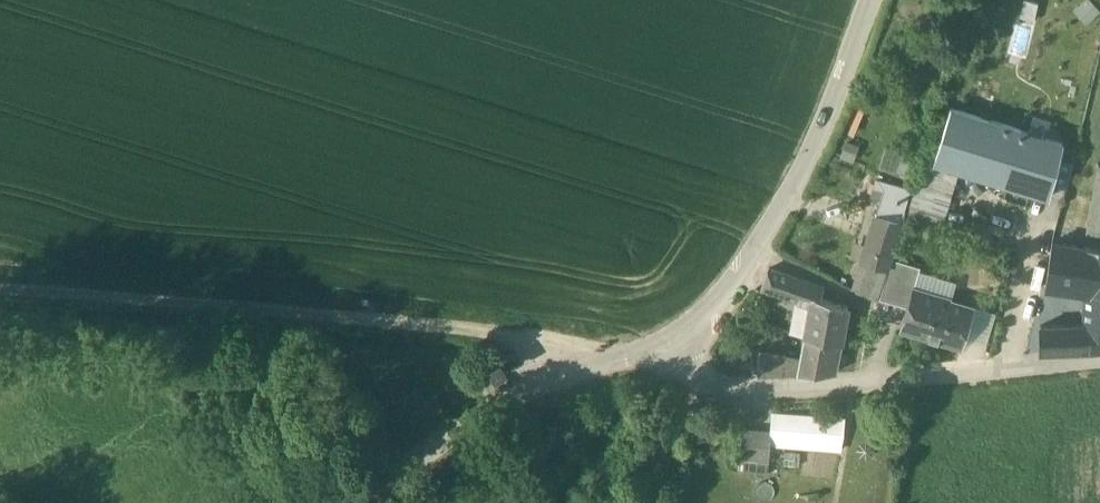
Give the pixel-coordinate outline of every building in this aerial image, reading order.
[(1073,7),(1084,22),(1099,11),(1099,9),(1094,0),(1083,0),(1073,7)] [(960,171),(1007,186),(1024,130),(951,106),(933,163),(960,171)] [(1063,144),(1024,130),(1007,186),(1049,199),(1063,144)] [(960,171),(933,163),(926,186),(918,184),(907,218),(942,228),(960,171)] [(1098,163),(1087,230),(1095,232),(1092,248),(1099,249),(1099,163),(1098,163)] [(886,182),(876,179),(870,196),(880,200),(886,182)] [(880,200),(866,245),(867,245),(862,260),(886,268),(911,189),(886,182),(880,200)] [(1095,232),(1087,230),(1084,247),(1092,248),(1095,232)] [(1084,247),(1053,241),(1046,286),(1085,291),(1092,248),(1084,247)] [(1092,248),(1085,291),(1099,292),(1099,249),(1092,248)] [(920,266),(891,258),(882,287),(910,295),(913,286),(914,286),(920,266)] [(886,268),(862,260),(853,290),(878,298),(886,268)] [(822,288),(770,270),(764,289),(811,305),(817,308),(819,300),(822,288)] [(914,286),(913,286),(910,295),(900,328),(940,341),(951,302),(936,297),(937,293),(914,286)] [(1085,291),(1085,324),(1092,324),(1090,349),(1099,347),(1099,292),(1085,291)] [(975,306),(952,299),(951,302),(940,341),(962,347),(968,328),(975,306)] [(847,308),(819,300),(817,308),(811,305),(805,337),(840,343),(847,308)] [(997,313),(975,306),(968,328),(990,335),(997,313)] [(1085,324),(1038,327),(1039,353),(1090,349),(1092,324),(1085,324)] [(840,343),(805,337),(801,361),(798,374),(835,372),(840,343)] [(801,361),(760,354),(758,376),(798,374),(801,361)] [(499,364),(489,370),(495,379),(505,374),(499,364)] [(845,418),(772,413),(771,429),(844,434),(845,418)] [(771,431),(743,429),(740,458),(770,460),(771,444),(770,444),(771,431)] [(844,434),(771,429),(771,431),(770,444),(771,444),(841,449),(844,434)]
